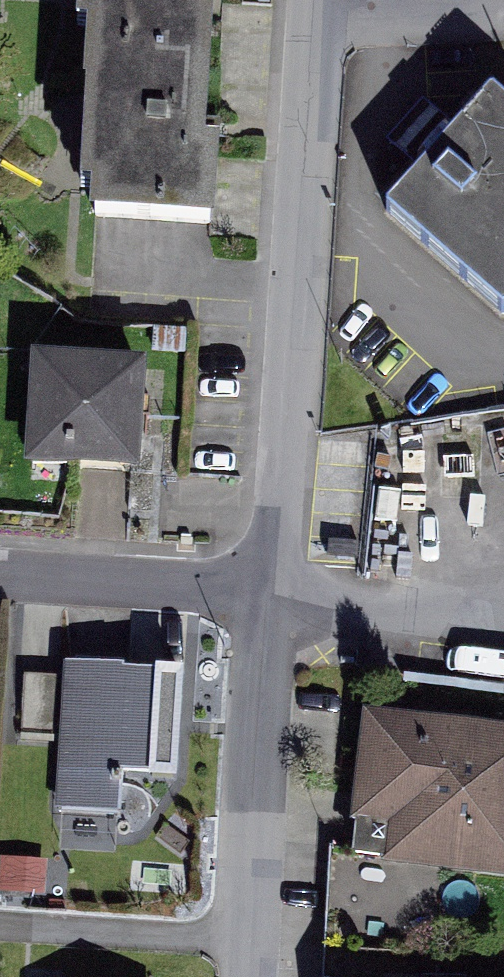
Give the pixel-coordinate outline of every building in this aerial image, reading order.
[(220,222),(226,129),(203,128),(212,0),(79,0),(77,33),(92,34),(83,180),(102,181),(100,214),(220,222)] [(493,94),(389,211),(502,316),(503,314),(503,103),(493,94)] [(416,160),(452,130),(434,108),(397,139),(416,160)] [(23,370),(14,469),(120,479),(129,379),(23,370)] [(60,671),(25,670),(22,740),(58,742),(60,671)] [(65,670),(57,809),(120,812),(122,772),(169,775),(175,677),(65,670)] [(362,711),(352,814),(389,818),(384,862),(503,874),(503,726),(362,711)] [(51,856),(2,859),(5,896),(53,893),(51,856)]
